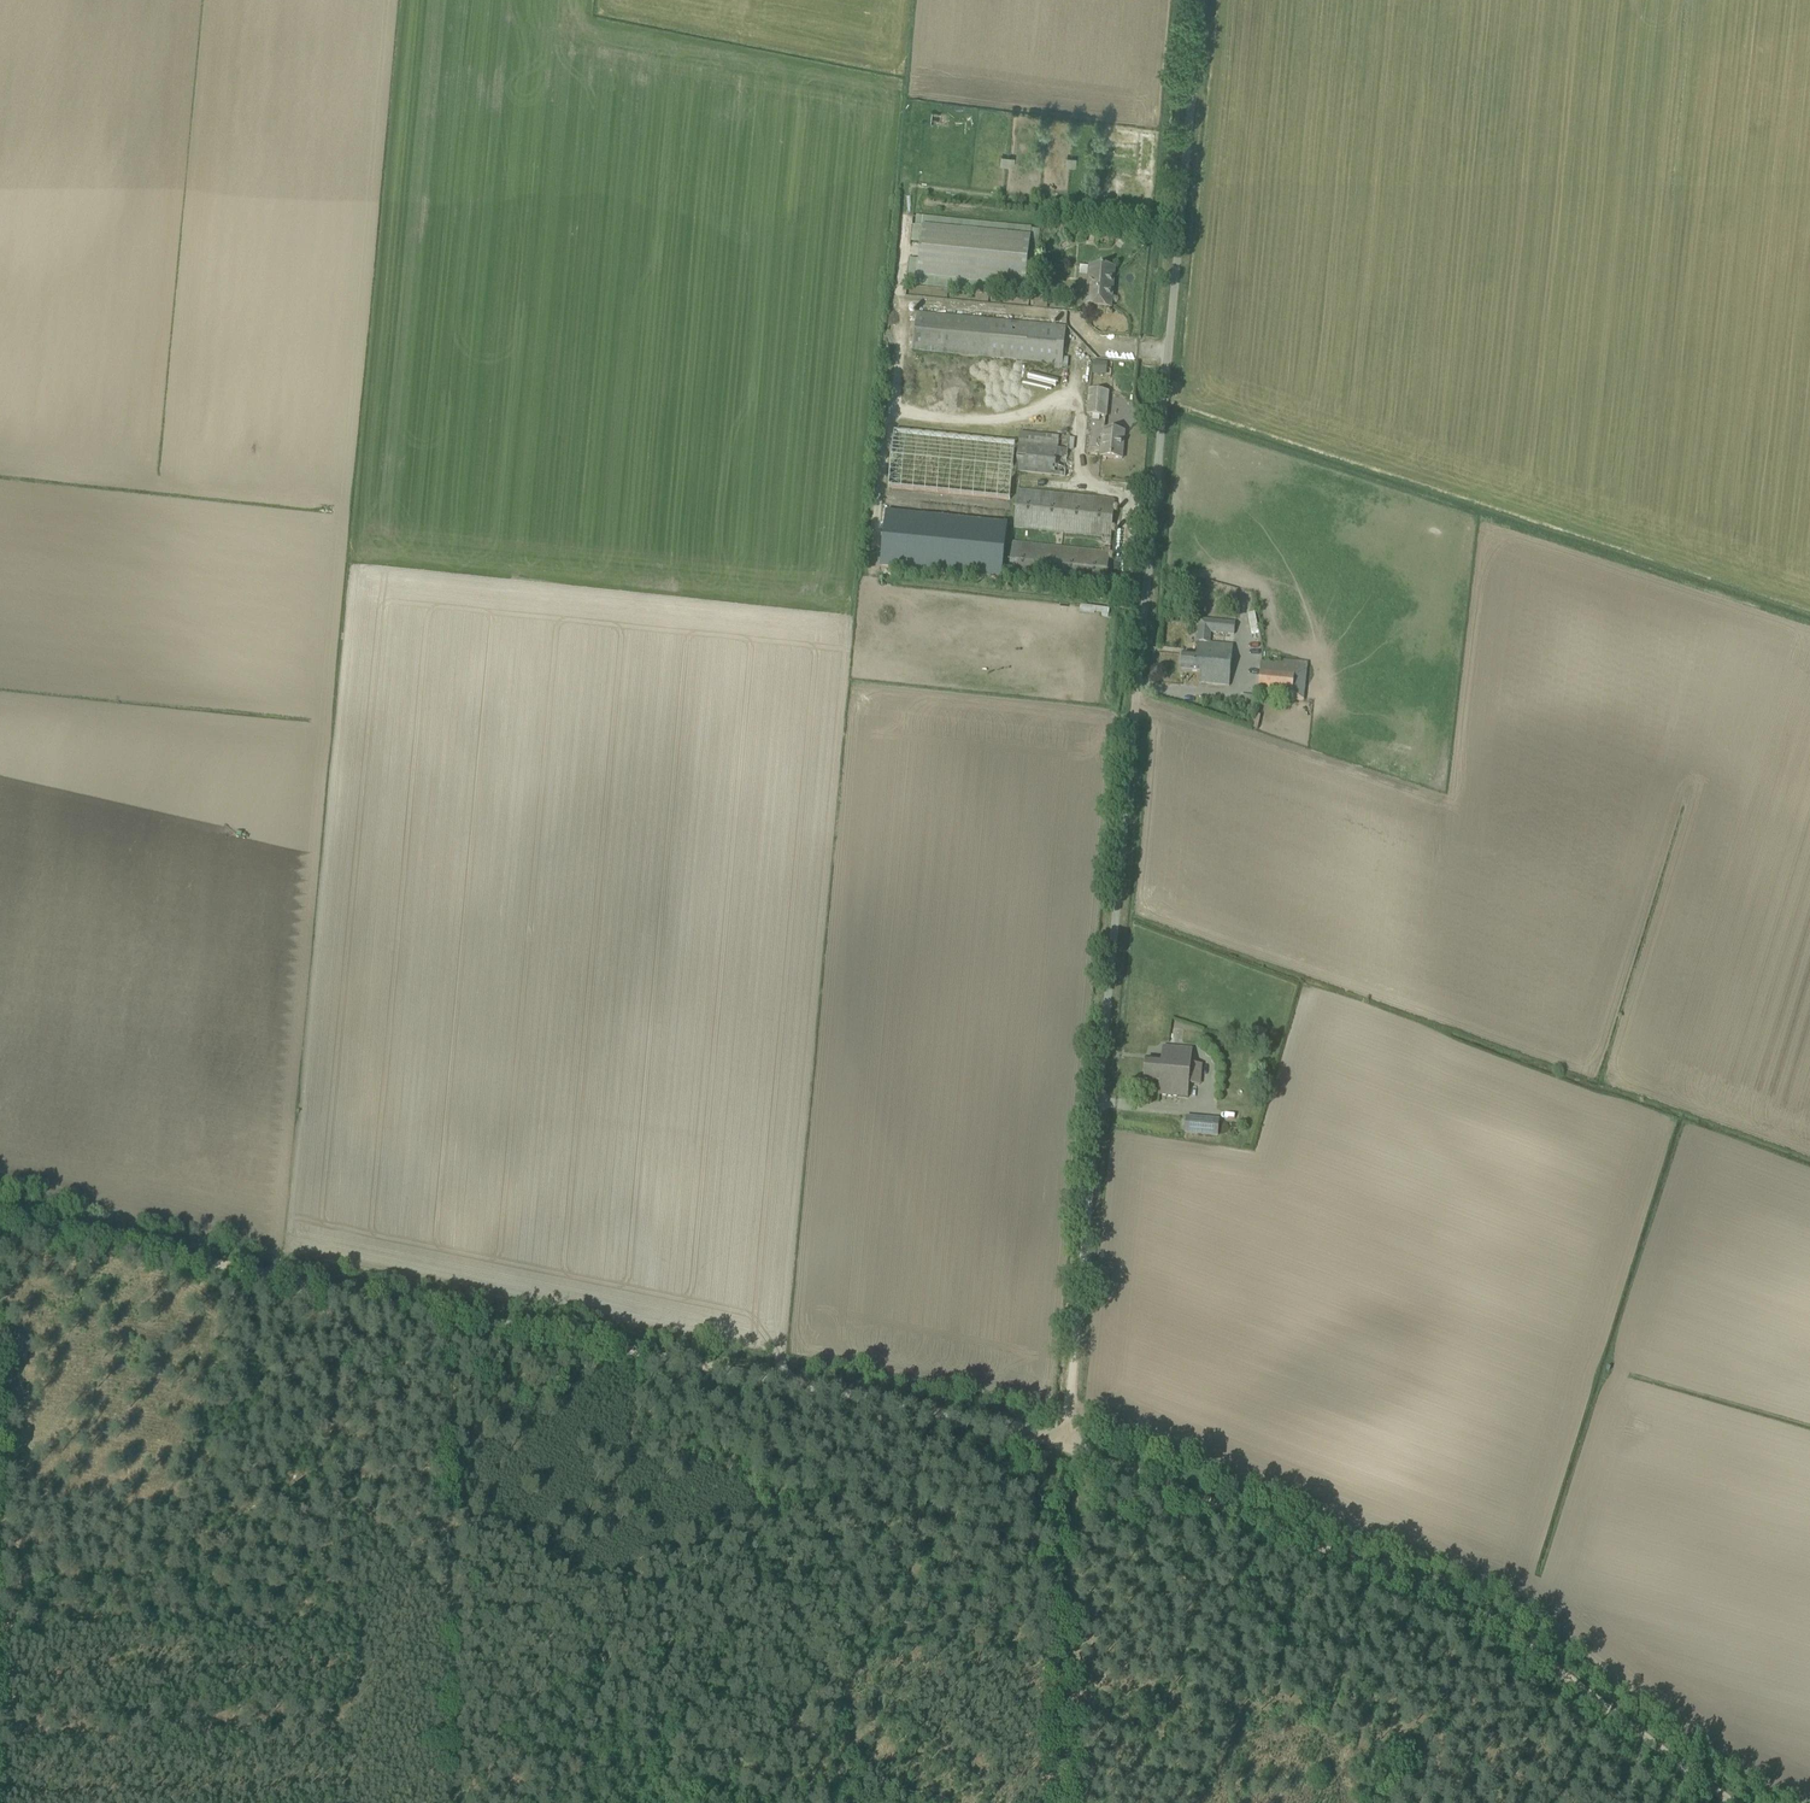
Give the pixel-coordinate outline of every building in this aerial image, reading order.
[(930,123),(945,126),(947,113),(931,111),(930,123)] [(918,277),(1026,287),(1030,236),(922,226),(918,277)] [(1064,232),(1055,236),(1059,243),(1067,240),(1064,232)] [(909,258),(908,266),(917,266),(917,258),(909,258)] [(1074,276),(1074,266),(1064,266),(1064,276),(1074,276)] [(1114,269),(1088,266),(1085,306),(1111,308),(1114,269)] [(1056,291),(1057,282),(1044,281),(1043,290),(1056,291)] [(916,313),(912,351),(1062,365),(1066,327),(916,313)] [(1106,363),(1093,361),(1092,374),(1105,375),(1106,363)] [(1090,391),(1088,415),(1106,417),(1108,393),(1090,391)] [(1103,430),(1100,457),(1122,459),(1124,432),(1103,430)] [(890,434),(884,490),(1006,500),(1012,445),(890,434)] [(1019,443),(1016,471),(1035,473),(1065,477),(1069,438),(1030,434),(1029,444),(1019,443)] [(1115,501),(1018,491),(1014,528),(1103,537),(1102,541),(1111,542),(1115,501)] [(881,514),(874,569),(996,580),(1003,524),(881,514)] [(1013,542),(1008,581),(1106,590),(1110,549),(1102,548),(1101,551),(1013,542)] [(1255,616),(1248,617),(1251,634),(1259,633),(1255,616)] [(1235,622),(1212,620),(1200,619),(1196,655),(1182,654),(1181,671),(1200,672),(1199,683),(1211,684),(1230,685),(1233,645),(1210,643),(1211,633),(1234,634),(1235,622)] [(1304,702),(1308,662),(1281,659),(1281,664),(1261,662),(1257,698),(1304,702)] [(1254,714),(1251,728),(1257,729),(1260,716),(1254,714)] [(1250,1036),(1264,1041),(1267,1031),(1254,1026),(1250,1036)] [(1159,1082),(1158,1095),(1188,1098),(1193,1050),(1163,1047),(1162,1060),(1146,1058),(1144,1080),(1159,1082)] [(1219,1136),(1220,1118),(1187,1115),(1185,1133),(1219,1136)]
